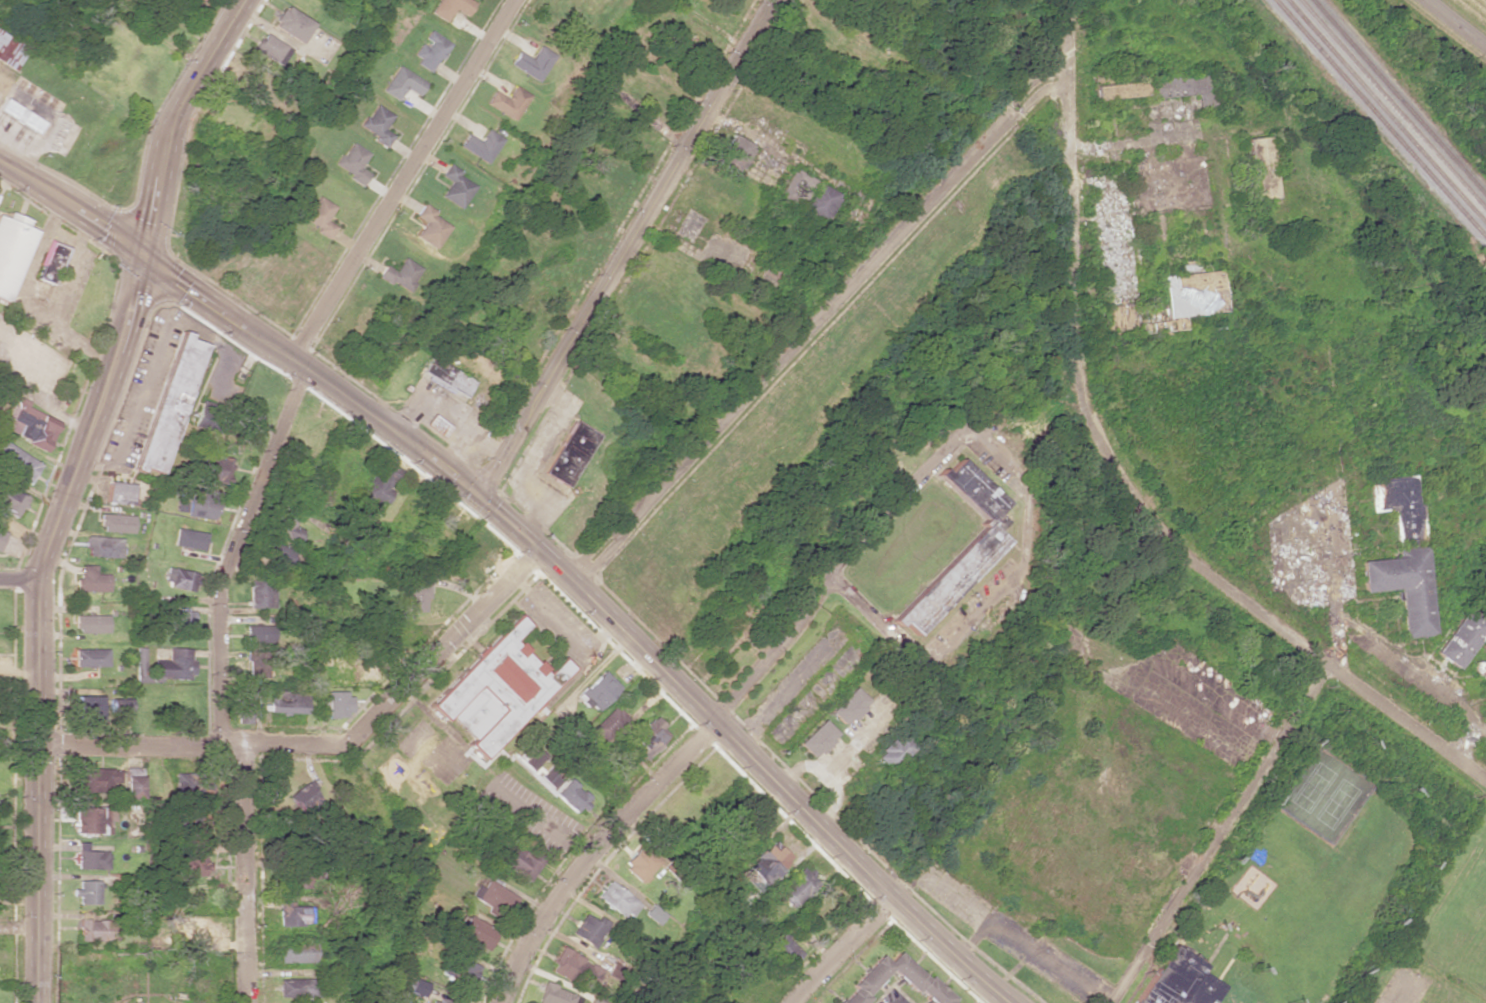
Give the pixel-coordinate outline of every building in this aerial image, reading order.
[(429,12),(444,22),(453,8),(465,17),(474,2),(471,0),(436,0),(429,12)] [(270,25),(299,44),(312,24),(283,5),(270,25)] [(427,29),(422,38),(428,42),(425,47),(419,43),(411,54),(417,58),(415,63),(428,72),(437,59),(439,60),(449,44),(427,29)] [(16,70),(27,46),(0,33),(0,62),(16,70)] [(253,50),(280,66),(290,49),(263,33),(253,50)] [(517,50),(530,58),(538,45),(553,55),(537,81),(509,64),(517,50)] [(396,65),(425,83),(416,96),(404,88),(396,101),(380,90),(396,65)] [(1145,99),(1193,94),(1194,111),(1209,109),(1206,73),(1143,79),(1145,99)] [(1089,86),(1091,100),(1140,95),(1139,81),(1089,86)] [(513,85),(528,95),(513,120),(485,103),(493,90),(506,99),(513,85)] [(43,122),(5,99),(0,107),(0,112),(36,134),(43,122)] [(363,116),(357,125),(375,137),(372,140),(385,148),(391,136),(381,130),(391,115),(374,104),(365,117),(363,116)] [(486,128),(501,139),(485,164),(458,146),(466,133),(479,141),(486,128)] [(730,134),(749,145),(740,165),(719,152),(730,134)] [(1244,138),(1247,199),(1271,198),(1268,137),(1244,138)] [(349,142),(367,153),(358,168),(368,174),(360,187),(347,179),(349,175),(332,164),(338,154),(341,156),(349,142)] [(447,163),(459,171),(457,175),(474,186),(459,209),(440,196),(449,182),(439,176),(447,163)] [(812,180),(790,169),(774,196),(797,208),(812,180)] [(814,183),(835,194),(821,221),(800,209),(814,183)] [(315,195),(333,207),(325,221),(335,227),(327,239),(315,231),(317,228),(298,217),(305,208),(307,209),(315,195)] [(422,203),(434,211),(432,215),(449,227),(435,249),(415,236),(424,222),(414,215),(422,203)] [(33,231),(24,227),(27,220),(7,213),(5,219),(0,217),(0,299),(7,302),(33,231)] [(34,278),(53,285),(67,247),(48,240),(34,278)] [(402,257),(420,269),(411,282),(413,284),(407,293),(390,281),(388,284),(376,276),(384,265),(394,271),(402,257)] [(1156,276),(1161,318),(1220,312),(1216,270),(1156,276)] [(134,471),(139,472),(140,468),(161,475),(200,343),(186,339),(188,334),(176,330),(134,471)] [(462,397),(472,382),(429,357),(419,371),(462,397)] [(25,407),(28,402),(18,398),(3,432),(45,451),(58,422),(25,407)] [(215,407),(201,401),(192,424),(205,430),(215,407)] [(439,437),(447,427),(430,414),(422,425),(439,437)] [(573,420),(597,435),(565,487),(541,473),(573,420)] [(0,439),(0,466),(27,484),(39,465),(0,439)] [(202,480),(225,485),(230,461),(201,455),(197,472),(203,473),(202,480)] [(987,520),(995,512),(1004,503),(956,459),(943,473),(939,469),(934,475),(981,519),(984,521),(986,519),(987,520)] [(397,484),(402,471),(377,460),(355,502),(366,507),(369,500),(384,507),(391,493),(385,489),(389,480),(397,484)] [(1411,475),(1365,480),(1369,513),(1390,510),(1394,546),(1423,543),(1419,505),(1415,505),(1411,475)] [(105,504),(134,505),(134,484),(106,483),(105,504)] [(16,516),(26,498),(0,485),(0,508),(16,516)] [(201,499),(188,498),(186,516),(216,519),(219,492),(202,490),(201,499)] [(298,544),(303,531),(293,527),(298,513),(277,505),(267,532),(298,544)] [(995,533),(1006,522),(995,512),(987,520),(990,522),(987,525),(995,533)] [(132,515),(100,514),(100,532),(132,533),(132,515)] [(919,632),(905,620),(900,625),(894,620),(980,527),(977,523),(981,519),(984,521),(986,519),(987,520),(990,522),(987,525),(995,533),(1004,541),(919,632)] [(205,532),(175,529),(173,547),(203,550),(205,532)] [(84,556),(120,557),(121,538),(85,537),(84,556)] [(295,551),(264,540),(258,557),(288,568),(295,551)] [(1424,547),(1394,550),(1395,557),(1360,561),(1363,592),(1399,588),(1404,638),(1434,634),(1424,547)] [(95,566),(78,566),(77,591),(109,592),(109,574),(95,574),(95,566)] [(192,591),(195,573),(167,567),(163,585),(192,591)] [(247,607),(272,608),(272,580),(248,580),(247,607)] [(407,584),(428,584),(428,599),(424,598),(424,612),(406,611),(407,584)] [(1455,669),(1485,625),(1485,623),(1464,608),(1432,653),(1455,669)] [(193,611),(158,610),(157,630),(188,631),(188,622),(193,622),(193,611)] [(107,615),(74,615),(74,633),(107,633),(107,615)] [(429,706),(444,721),(448,716),(472,740),(467,745),(482,759),(571,669),(561,658),(546,673),(513,640),(528,625),(518,616),(429,706)] [(244,643),(270,643),(270,625),(244,625),(244,643)] [(191,680),(191,659),(189,659),(189,649),(167,648),(167,660),(153,660),(152,679),(191,680)] [(107,649),(74,649),(74,667),(107,666),(107,649)] [(266,651),(247,651),(247,677),(266,677),(266,651)] [(1480,659),(1480,660),(1473,661),(1474,673),(1482,672),(1484,690),(1485,690),(1485,694),(1485,658),(1480,659)] [(351,673),(355,673),(356,661),(340,660),(340,670),(351,670),(351,673)] [(600,669),(574,695),(591,713),(618,687),(600,669)] [(850,721),(862,708),(860,706),(866,701),(852,687),(829,711),(843,725),(848,719),(850,721)] [(253,710),(254,689),(241,688),(240,710),(253,710)] [(321,717),(351,716),(350,691),(321,692),(321,717)] [(262,713),(306,713),(307,692),(273,692),(273,700),(262,699),(262,713)] [(100,696),(76,696),(76,723),(101,723),(100,696)] [(108,699),(109,712),(129,711),(129,698),(108,699)] [(612,704),(627,722),(602,742),(588,725),(612,704)] [(653,715),(663,725),(660,728),(666,735),(656,746),(650,741),(640,750),(629,739),(653,715)] [(834,733),(820,720),(796,744),(810,758),(816,752),(818,754),(831,741),(828,739),(834,733)] [(888,771),(912,747),(899,734),(893,739),(891,737),(878,750),(880,752),(875,757),(888,771)] [(521,760),(528,770),(545,759),(539,748),(521,760)] [(551,791),(567,777),(554,762),(543,772),(537,766),(529,773),(537,782),(540,779),(551,791)] [(75,793),(108,792),(108,783),(119,783),(119,768),(74,769),(75,793)] [(124,776),(125,799),(142,799),(141,775),(124,776)] [(569,778),(589,797),(584,802),(588,806),(583,811),(579,808),(574,813),(554,794),(569,778)] [(322,798),(309,780),(287,796),(300,814),(322,798)] [(72,834),(108,834),(108,820),(113,820),(112,807),(72,808),(72,834)] [(786,862),(757,891),(741,875),(757,859),(754,856),(761,849),(763,851),(773,840),(790,857),(785,862),(786,862)] [(528,882),(544,859),(534,852),(529,858),(507,843),(496,860),(528,882)] [(76,870),(106,870),(107,845),(76,844),(76,870)] [(640,884),(660,863),(641,845),(621,866),(640,884)] [(203,854),(177,855),(178,877),(207,876),(207,862),(204,862),(203,854)] [(808,867),(804,871),(799,866),(777,888),(784,894),(781,897),(791,907),(815,883),(810,878),(815,874),(808,867)] [(470,895),(504,916),(516,897),(487,879),(483,887),(477,883),(470,895)] [(98,904),(98,881),(78,880),(78,889),(72,889),(72,896),(78,896),(78,904),(98,904)] [(607,880),(635,900),(635,901),(639,904),(630,917),(625,913),(622,918),(611,909),(610,910),(603,905),(604,904),(595,897),(607,880)] [(279,902),(278,926),(313,927),(313,903),(279,902)] [(89,913),(78,912),(77,942),(107,943),(108,921),(89,920),(89,913)] [(583,913),(594,920),(597,916),(607,923),(593,949),(569,933),(583,913)] [(467,916),(458,934),(487,949),(497,931),(467,916)] [(174,920),(175,938),(209,937),(208,918),(174,920)] [(800,953),(782,937),(774,946),(792,962),(800,953)] [(280,963),(315,962),(315,942),(279,943),(280,963)] [(1198,970),(1177,1002),(1133,1002),(1170,945),(1201,965),(1198,970)] [(560,946),(575,953),(574,954),(583,959),(582,961),(588,965),(590,963),(601,970),(590,992),(549,972),(553,964),(551,963),(560,946)] [(949,1001),(952,999),(927,976),(925,979),(896,952),(886,963),(878,955),(850,986),(852,988),(839,1002),(862,1002),(866,999),(863,996),(888,968),(914,992),(917,990),(931,1002),(951,1002),(949,1001)] [(477,966),(458,959),(450,979),(470,986),(477,966)] [(1209,998),(1206,1002),(1177,1002),(1198,970),(1223,986),(1213,1001),(1209,998)] [(278,979),(279,999),(320,997),(319,978),(278,979)] [(405,978),(402,991),(422,996),(426,983),(405,978)] [(573,995),(570,1002),(539,1002),(536,1002),(541,985),(540,985),(542,980),(555,985),(554,987),(573,995)]
